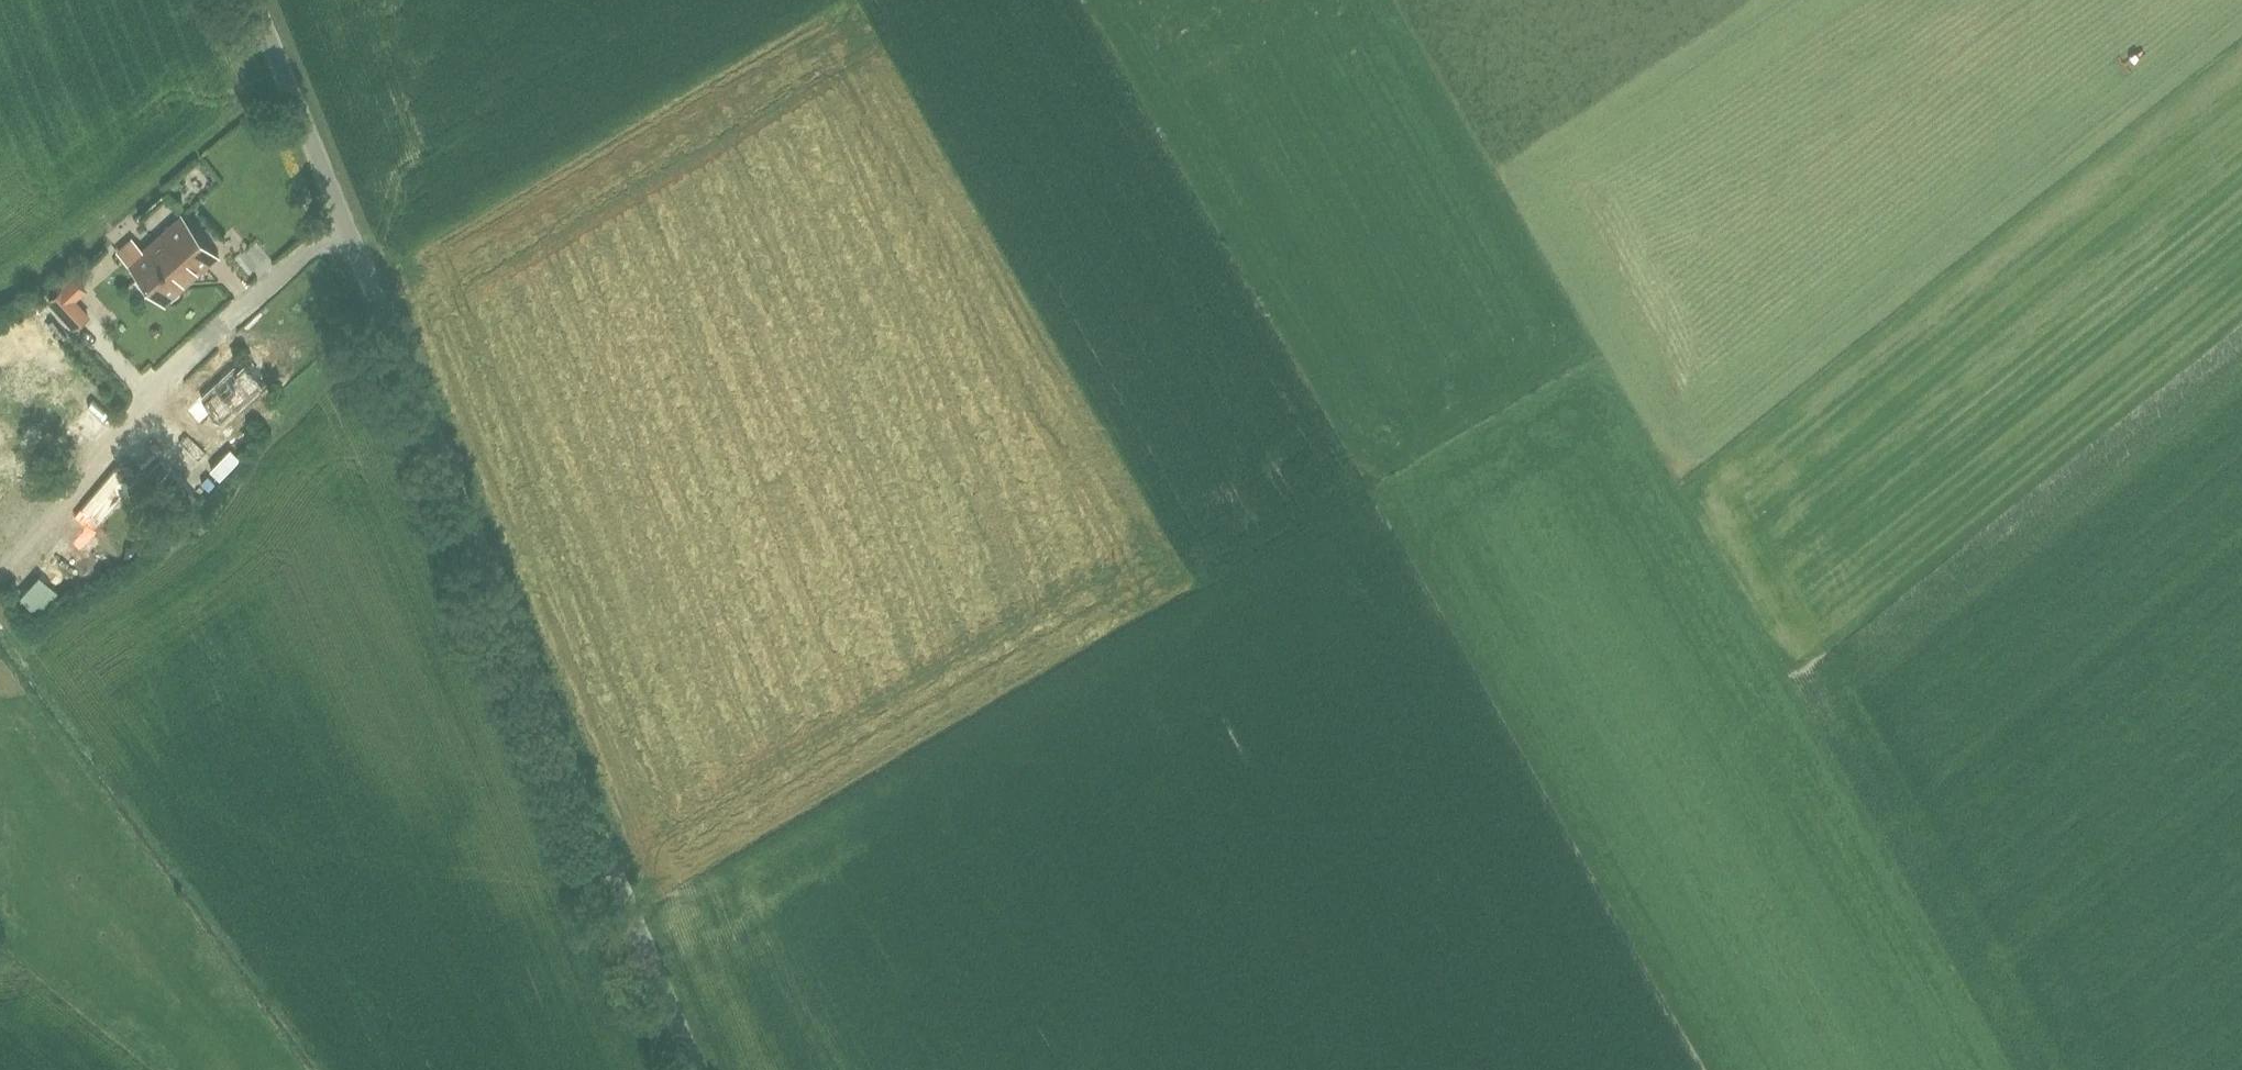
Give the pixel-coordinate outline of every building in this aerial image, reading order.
[(182,216),(130,263),(165,303),(218,256),(182,216)] [(75,300),(86,290),(75,278),(50,301),(75,328),(89,315),(75,300)] [(32,326),(23,334),(36,350),(45,343),(32,326)] [(238,411),(265,386),(247,366),(237,375),(234,371),(202,400),(224,424),(238,411)] [(84,411),(105,426),(113,414),(92,399),(84,411)] [(91,523),(86,528),(98,539),(140,492),(117,472),(80,514),(91,523)] [(91,567),(106,553),(88,535),(74,549),(91,567)] [(24,597),(32,609),(52,595),(43,583),(24,597)]
